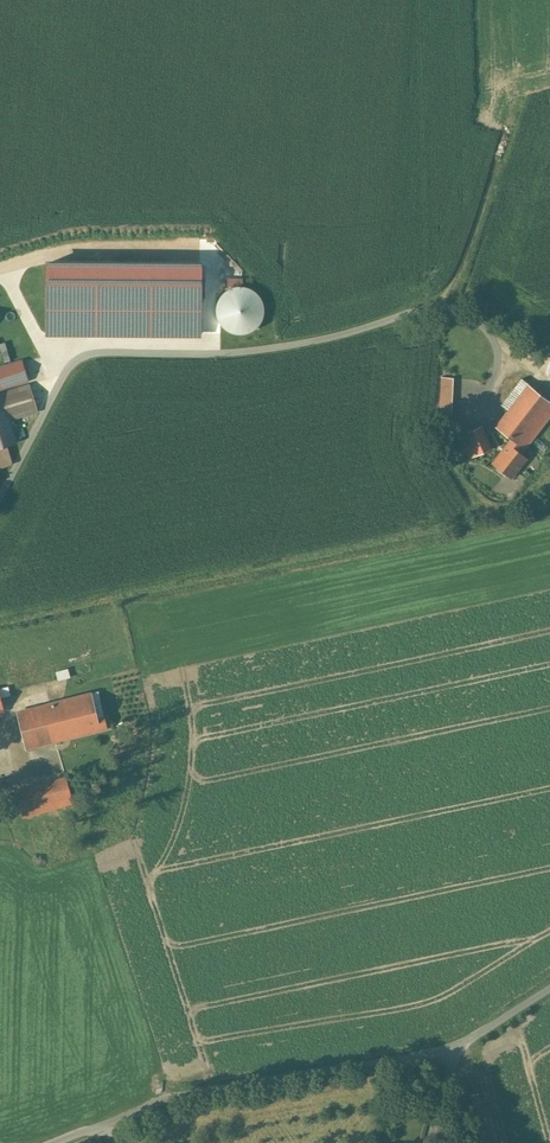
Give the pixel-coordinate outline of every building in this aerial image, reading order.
[(200,264),(48,263),(47,333),(199,334),(200,264)] [(220,324),(224,329),(231,333),(239,335),(246,334),(253,330),(259,325),(263,318),(264,310),(263,306),(263,302),(259,296),(253,290),(245,287),(237,287),(230,289),(223,293),(219,298),(217,305),(216,311),(217,318),(220,324)] [(22,361),(0,368),(0,385),(1,388),(28,380),(22,361)] [(451,419),(454,379),(442,378),(440,418),(451,419)] [(29,384),(2,392),(10,419),(37,411),(29,384)] [(529,385),(496,427),(512,440),(524,449),(538,432),(549,416),(549,402),(529,385)] [(0,393),(0,448),(17,442),(10,419),(2,392),(0,393)] [(477,417),(456,425),(470,458),(491,449),(477,417)] [(512,440),(493,463),(510,478),(526,458),(521,454),(524,449),(512,440)] [(71,667),(59,670),(61,678),(73,676),(71,667)] [(0,688),(0,694),(1,697),(9,695),(8,691),(7,687),(0,688)] [(56,702),(17,712),(26,748),(71,737),(100,730),(97,718),(105,717),(98,690),(56,701),(56,702)] [(105,717),(97,718),(100,730),(107,728),(105,717)] [(66,777),(16,791),(23,816),(73,802),(66,777)]
